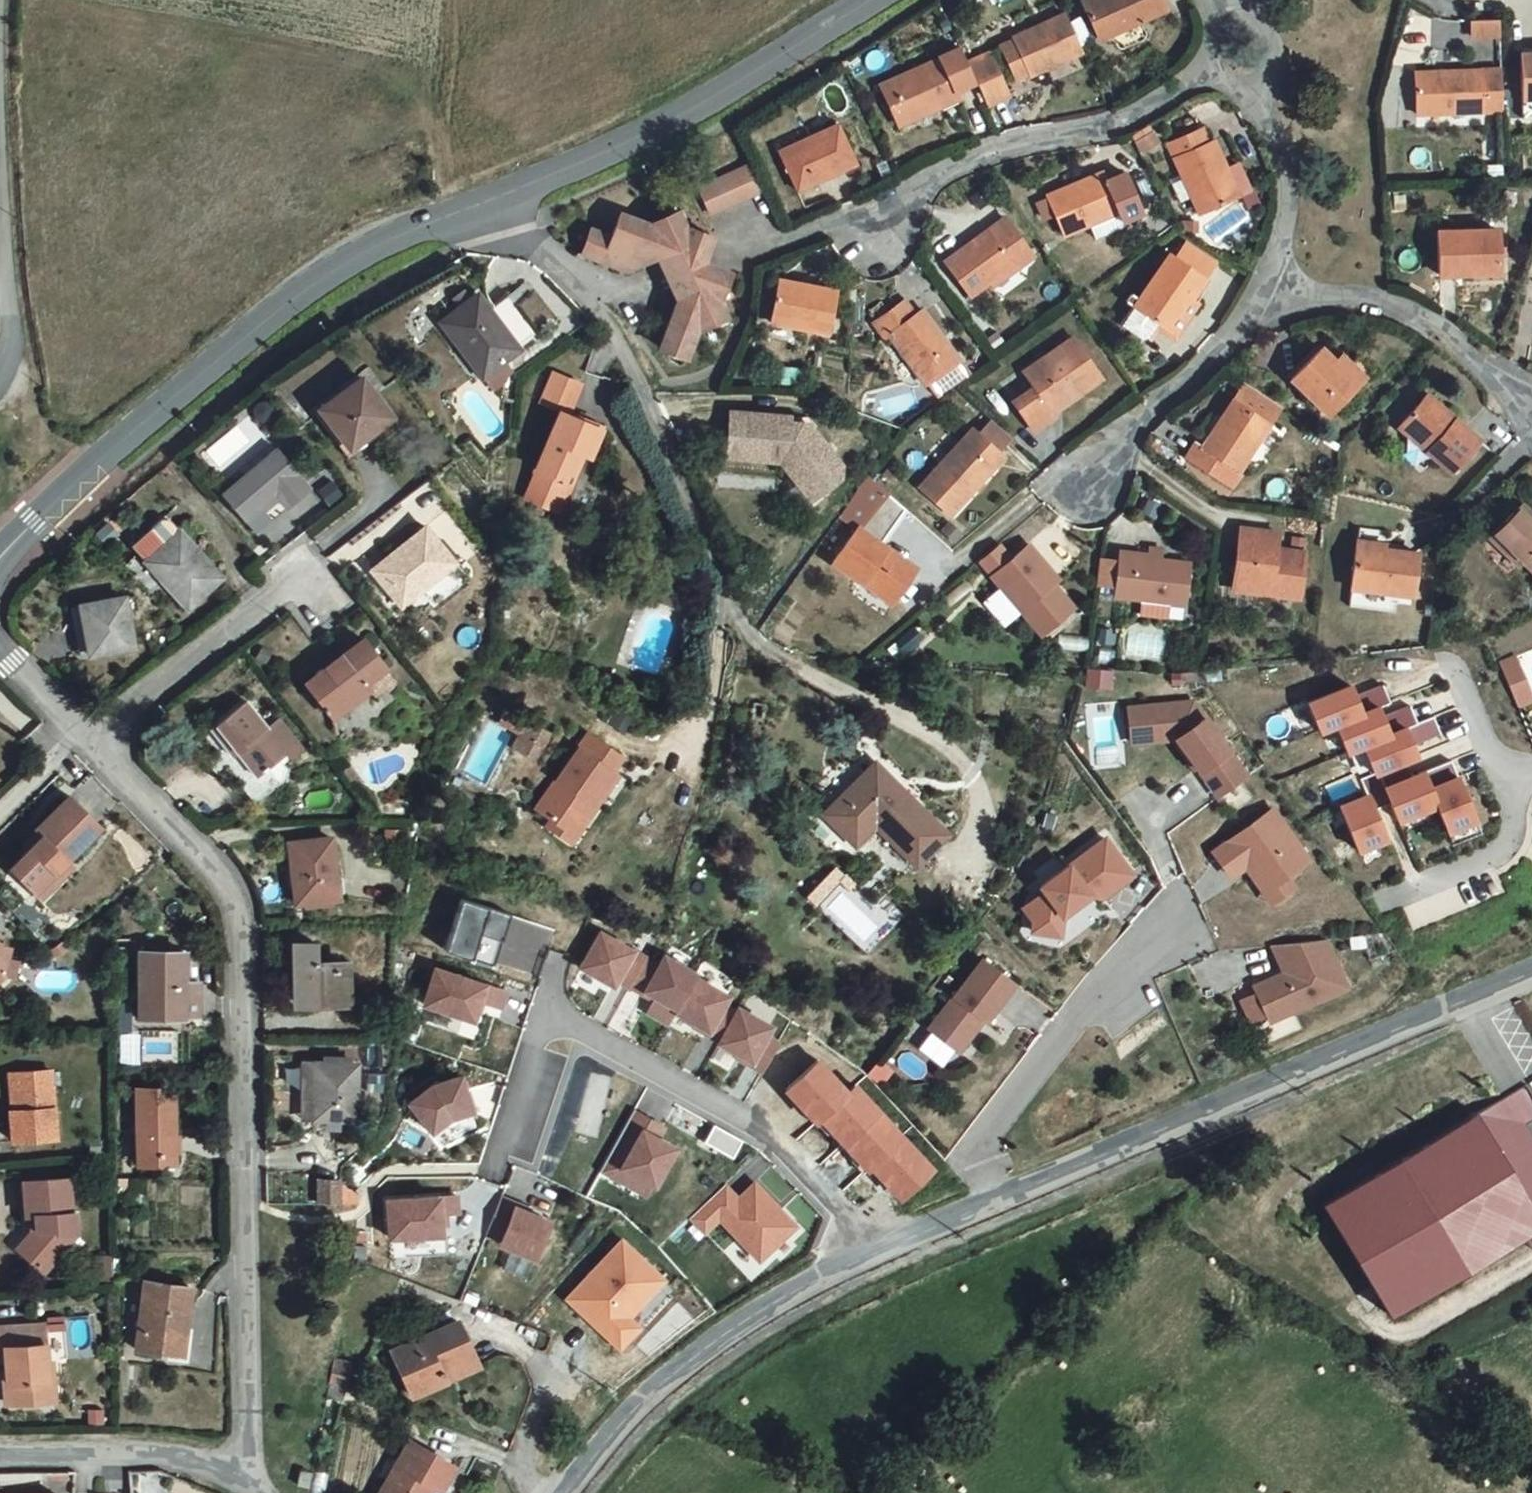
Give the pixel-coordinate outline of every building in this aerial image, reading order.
[(1097,12),(1114,47),(1180,14),(1174,0),(1123,0),(1097,12)] [(1386,2),(1395,11),(1401,5),(1397,0),(1388,0),(1386,2)] [(1069,73),(1095,59),(1076,17),(1023,45),(1024,52),(1014,56),(1030,90),(1042,86),(1069,73)] [(1482,37),(1482,56),(1511,56),(1510,38),(1482,37)] [(947,124),(943,115),(986,93),(978,76),(972,62),(890,104),(908,141),(947,124)] [(986,93),(995,113),(1016,102),(998,65),(978,76),(986,93)] [(1427,94),(1429,136),(1513,134),(1512,91),(1427,94)] [(1208,155),(1202,139),(1170,151),(1201,227),(1236,214),(1215,155),(1208,155)] [(813,164),(785,177),(798,205),(856,177),(839,142),(810,157),(813,164)] [(771,199),(760,173),(706,198),(716,224),(771,199)] [(1101,188),(1098,182),(1043,206),(1059,245),(1086,235),(1093,251),(1121,238),(1122,235),(1143,225),(1124,179),(1101,188)] [(674,284),(682,287),(660,349),(681,358),(693,331),(722,321),(715,305),(717,291),(722,277),(723,275),(692,262),(702,232),(676,222),(669,207),(634,224),(608,215),(599,234),(579,227),(569,254),(607,268),(645,251),(659,256),(658,264),(674,284)] [(1500,239),(1440,242),(1443,286),(1500,284),(1500,239)] [(1002,240),(946,282),(972,317),(992,301),(1011,290),(1014,292),(1034,278),(1002,240)] [(1185,280),(1170,271),(1123,344),(1144,358),(1153,353),(1160,346),(1163,341),(1181,353),(1216,301),(1210,298),(1218,284),(1193,268),(1185,280)] [(497,284),(462,310),(500,365),(554,324),(527,286),(509,299),(497,284)] [(839,340),(836,295),(783,293),(784,336),(839,340)] [(936,400),(939,397),(951,410),(979,388),(930,329),(925,333),(911,318),(879,343),(892,359),(898,355),(936,400)] [(1322,351),(1293,377),(1328,415),(1373,375),(1359,362),(1345,374),(1322,351)] [(378,365),(335,398),(364,435),(390,415),(407,402),(378,365)] [(1038,419),(1021,432),(1037,456),(1057,442),(1054,438),(1103,400),(1075,365),(1026,404),(1038,419)] [(561,396),(579,403),(579,402),(588,406),(600,377),(573,366),(561,396)] [(1410,410),(1435,437),(1425,448),(1448,472),(1484,439),(1436,387),(1410,410)] [(1251,477),(1277,434),(1287,417),(1254,397),(1244,415),(1216,461),(1208,456),(1200,468),(1238,492),(1247,478),(1251,477)] [(545,492),(567,501),(577,475),(588,481),(602,446),(609,449),(622,419),(588,406),(579,402),(579,403),(554,466),(555,467),(545,492)] [(1399,420),(1425,448),(1435,437),(1410,410),(1399,420)] [(836,479),(805,438),(797,437),(794,442),(786,441),(787,431),(729,423),(723,468),(776,475),(795,499),(804,492),(818,493),(823,500),(835,491),(836,479)] [(303,503),(328,482),(344,502),(367,484),(346,457),(322,475),(292,440),(241,484),(264,511),(291,488),(303,503)] [(981,451),(928,506),(959,532),(1009,477),(981,451)] [(588,481),(577,475),(567,501),(578,505),(588,481)] [(806,513),(823,500),(818,493),(804,492),(795,499),(806,513)] [(205,597),(234,567),(190,523),(175,509),(160,524),(174,539),(163,550),(205,597)] [(439,514),(403,544),(409,551),(424,570),(431,579),(468,550),(439,514)] [(1503,559),(1515,573),(1531,591),(1531,541),(1528,536),(1531,533),(1531,532),(1517,516),(1483,547),(1499,563),(1503,559)] [(101,546),(117,536),(107,521),(92,531),(101,546)] [(862,580),(866,574),(893,593),(916,561),(861,523),(835,559),(862,580)] [(1274,558),(1275,540),(1237,536),(1231,588),(1300,598),(1304,563),(1274,558)] [(424,570),(409,551),(398,559),(413,578),(424,570)] [(1002,593),(987,607),(1009,630),(1024,615),(1039,632),(1070,602),(1022,552),(990,579),(1002,593)] [(1120,553),(1120,560),(1101,559),(1100,585),(1116,586),(1116,595),(1180,603),(1185,562),(1120,553)] [(1406,567),(1348,557),(1342,598),(1403,606),(1406,567)] [(1503,559),(1499,563),(1511,577),(1515,573),(1503,559)] [(130,583),(89,594),(101,643),(141,634),(130,583)] [(914,626),(895,641),(906,654),(924,639),(914,626)] [(1110,664),(1118,632),(1101,628),(1093,660),(1110,664)] [(379,629),(324,676),(354,711),(388,682),(383,676),(404,659),(379,629)] [(1126,658),(1163,659),(1164,631),(1126,630),(1126,658)] [(1110,691),(1113,670),(1085,666),(1082,686),(1110,691)] [(1518,685),(1531,719),(1531,679),(1518,685)] [(1395,687),(1367,698),(1374,716),(1390,710),(1402,705),(1395,687)] [(1363,688),(1320,705),(1331,734),(1347,727),(1374,716),(1367,698),(1363,688)] [(253,752),(260,746),(279,768),(290,759),(307,745),(288,721),(267,696),(231,725),(253,752)] [(1209,701),(1158,705),(1161,740),(1191,738),(1233,797),(1261,777),(1209,701)] [(1146,742),(1161,740),(1158,705),(1143,707),(1146,742)] [(515,707),(504,721),(528,735),(520,748),(541,758),(556,730),(515,707)] [(1422,708),(1394,720),(1402,737),(1429,726),(1422,708)] [(1374,716),(1347,727),(1358,755),(1374,748),(1402,737),(1394,720),(1390,710),(1374,716)] [(300,712),(288,721),(307,745),(313,752),(325,742),(300,712)] [(1402,737),(1374,748),(1385,775),(1389,774),(1417,763),(1429,758),(1424,747),(1452,736),(1445,719),(1429,726),(1402,737)] [(629,753),(596,731),(547,807),(561,816),(579,827),(619,767),(629,753)] [(11,765),(0,755),(0,777),(11,765)] [(828,808),(860,841),(881,818),(921,859),(952,825),(881,755),(828,808)] [(279,768),(265,780),(280,798),(305,777),(290,759),(279,768)] [(1417,763),(1389,774),(1395,791),(1423,779),(1417,763)] [(1463,763),(1434,774),(1447,808),(1458,834),(1487,823),(1463,763)] [(585,841),(629,773),(619,767),(579,827),(561,816),(556,825),(585,841)] [(1372,781),(1378,797),(1386,813),(1402,806),(1395,791),(1389,774),(1385,775),(1372,781)] [(1423,779),(1395,791),(1402,806),(1409,823),(1447,808),(1434,774),(1423,779)] [(52,826),(18,861),(43,886),(110,818),(77,787),(46,819),(52,826)] [(1378,797),(1351,808),(1369,853),(1397,842),(1386,813),(1378,797)] [(1286,810),(1241,842),(1243,844),(1229,855),(1244,876),(1262,863),(1267,870),(1263,873),(1276,892),(1298,876),(1321,860),(1286,810)] [(351,837),(307,840),(309,902),(351,900),(351,837)] [(1144,873),(1118,837),(1066,876),(1070,881),(1049,898),(1046,918),(1044,929),(1072,932),(1074,912),(1076,904),(1098,889),(1101,893),(1115,895),(1144,873)] [(1241,842),(1227,852),(1229,855),(1243,844),(1241,842)] [(1298,876),(1276,892),(1283,902),(1305,887),(1298,876)] [(1101,893),(1098,889),(1076,904),(1074,912),(1101,893)] [(1046,918),(1049,898),(1037,907),(1046,918)] [(510,915),(453,899),(441,951),(497,966),(510,915)] [(0,925),(0,962),(24,968),(27,949),(10,944),(2,935),(5,930),(0,925)] [(611,992),(633,949),(596,930),(574,969),(611,992)] [(1295,973),(1264,987),(1280,1022),(1357,988),(1336,940),(1283,946),(1295,973)] [(295,963),(305,964),(305,1004),(353,1003),(352,962),(324,963),(325,942),(295,942),(295,963)] [(669,1014),(690,972),(654,953),(631,992),(669,1014)] [(1025,981),(994,956),(939,1024),(968,1048),(994,1016),(996,1018),(1025,981)] [(192,958),(152,957),(150,1021),(191,1021),(192,958)] [(481,983),(431,967),(416,1009),(470,1026),(481,983)] [(708,1040),(729,997),(693,978),(671,1017),(708,1040)] [(749,1067),(770,1024),(734,1005),(712,1044),(749,1067)] [(892,1055),(881,1070),(893,1079),(905,1065),(892,1055)] [(363,1063),(323,1064),(324,1118),(363,1118),(363,1063)] [(26,1110),(21,1113),(22,1141),(65,1138),(61,1072),(24,1075),(26,1110)] [(427,1088),(400,1105),(423,1137),(445,1125),(472,1117),(456,1079),(427,1088)] [(1333,1205),(1398,1315),(1531,1236),(1531,1237),(1531,1088),(1333,1205)] [(169,1098),(149,1099),(148,1172),(191,1172),(192,1148),(184,1147),(184,1107),(169,1106),(169,1098)] [(682,1136),(633,1108),(596,1173),(643,1201),(682,1136)] [(712,1123),(700,1142),(729,1160),(741,1141),(712,1123)] [(311,1203),(337,1204),(338,1177),(312,1177),(311,1203)] [(756,1267),(796,1226),(754,1181),(738,1195),(725,1185),(690,1221),(702,1237),(718,1225),(756,1267)] [(38,1234),(27,1246),(51,1273),(70,1252),(70,1234),(85,1233),(87,1228),(85,1222),(81,1219),(79,1184),(35,1185),(34,1225),(44,1224),(45,1233),(38,1234)] [(339,1204),(355,1205),(356,1189),(340,1188),(339,1204)] [(435,1198),(381,1199),(383,1246),(438,1238),(435,1198)] [(549,1216),(501,1198),(481,1244),(531,1268),(549,1216)] [(658,1264),(629,1237),(575,1296),(592,1312),(595,1309),(605,1317),(601,1321),(626,1344),(645,1323),(635,1314),(652,1296),(640,1284),(658,1264)] [(117,1261),(105,1261),(106,1283),(115,1283),(117,1261)] [(671,1276),(658,1264),(640,1284),(652,1296),(671,1276)] [(159,1293),(149,1356),(195,1362),(205,1298),(159,1293)] [(605,1317),(595,1309),(592,1312),(601,1321),(605,1317)] [(400,1349),(421,1394),(487,1365),(466,1319),(400,1349)] [(11,1359),(14,1402),(63,1399),(62,1380),(52,1379),(49,1328),(0,1331),(0,1360),(11,1359)] [(330,1399),(347,1404),(351,1378),(335,1374),(330,1399)] [(83,1424),(99,1424),(99,1409),(82,1409),(83,1424)] [(387,1492),(436,1492),(441,1484),(448,1488),(461,1463),(416,1439),(387,1492)] [(70,1471),(11,1474),(11,1479),(0,1480),(0,1492),(72,1492),(70,1471)] [(211,1492),(179,1475),(170,1492),(211,1492)]
